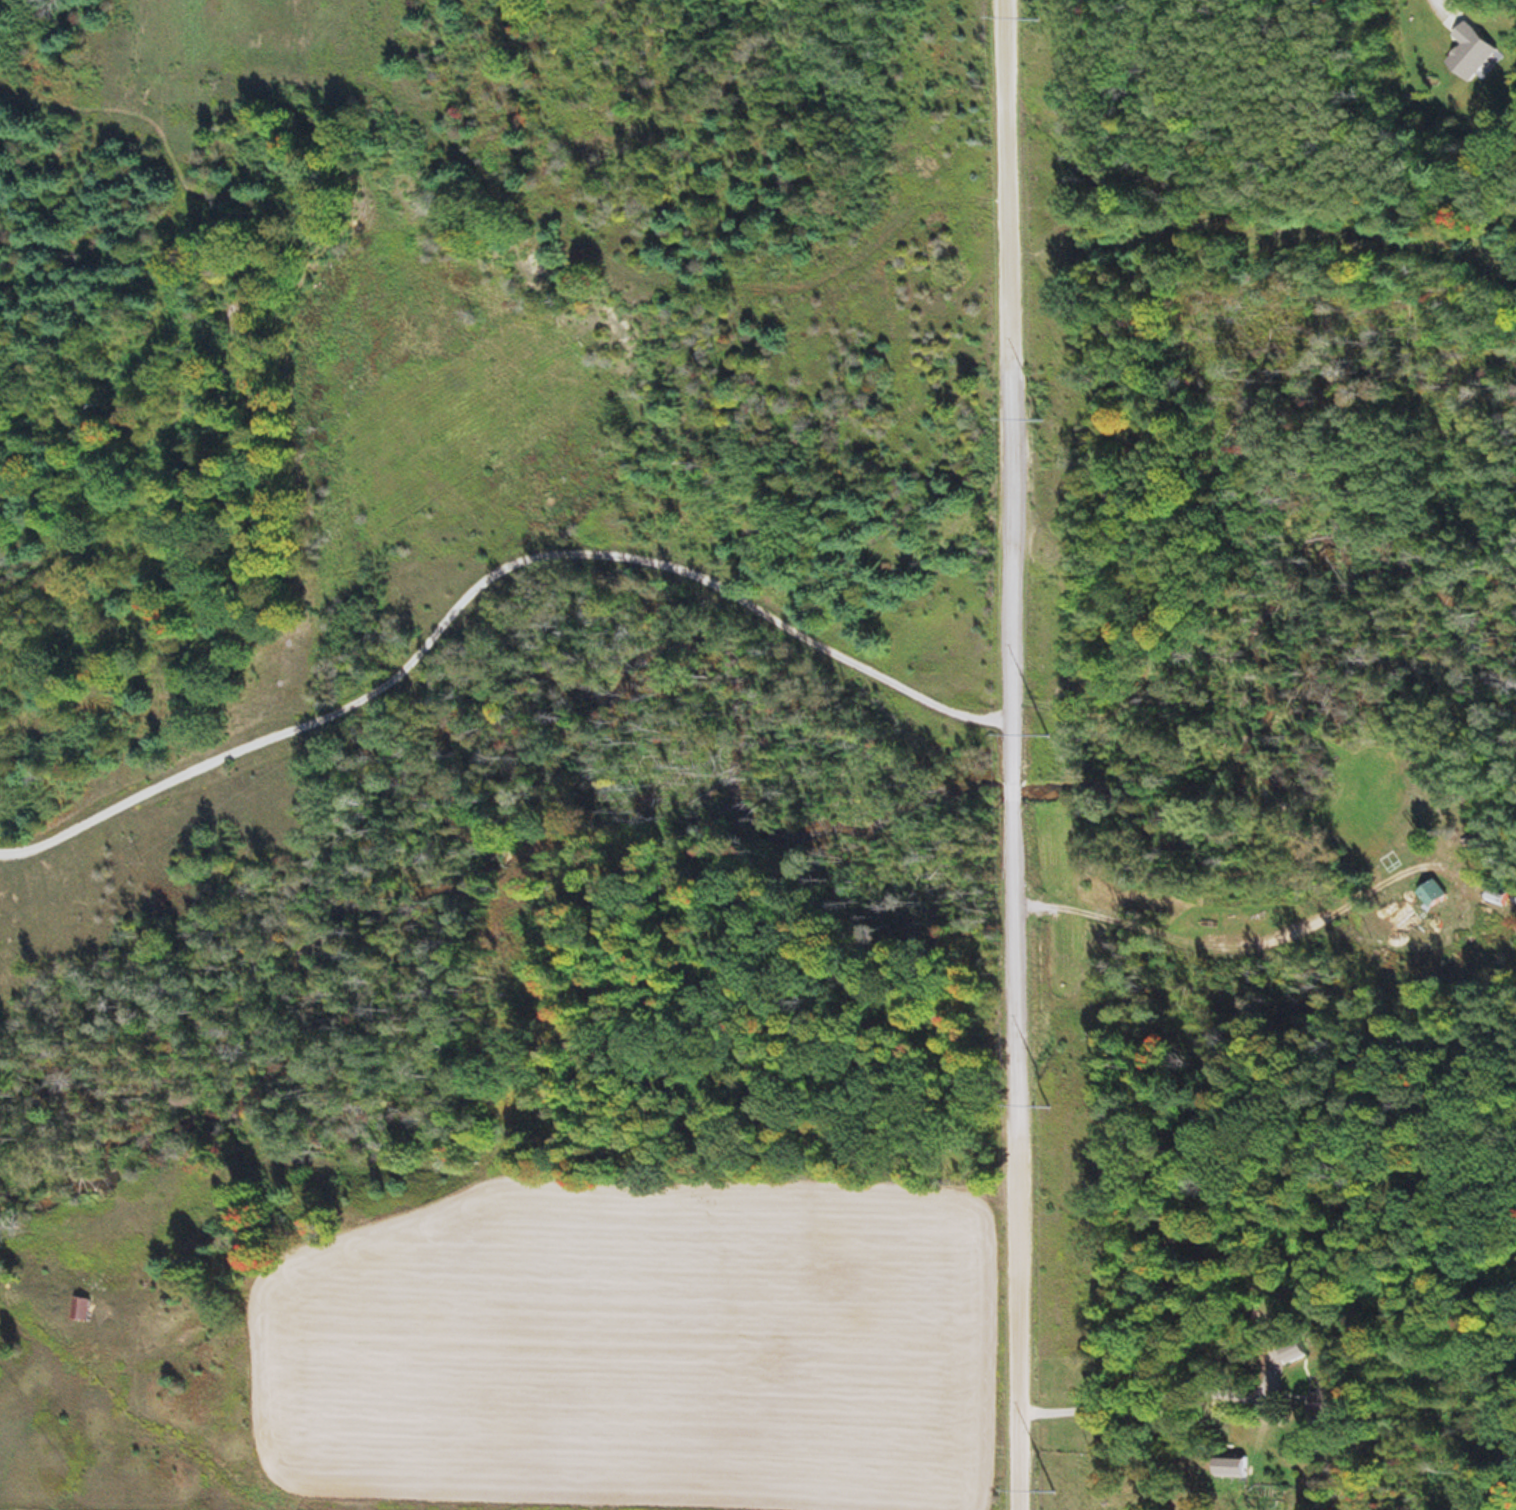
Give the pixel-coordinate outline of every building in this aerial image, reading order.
[(1442,62),(1465,83),(1495,50),(1462,20),(1449,35),(1459,44),(1442,62)] [(1483,901),(1503,903),(1505,889),(1485,886),(1483,901)] [(74,1319),(91,1321),(93,1299),(76,1297),(74,1319)] [(1274,1354),(1288,1364),(1298,1352),(1284,1341),(1274,1354)] [(1305,1423),(1331,1424),(1333,1384),(1315,1384),(1314,1393),(1307,1393),(1305,1423)] [(1245,1477),(1246,1456),(1210,1454),(1209,1475),(1245,1477)]
